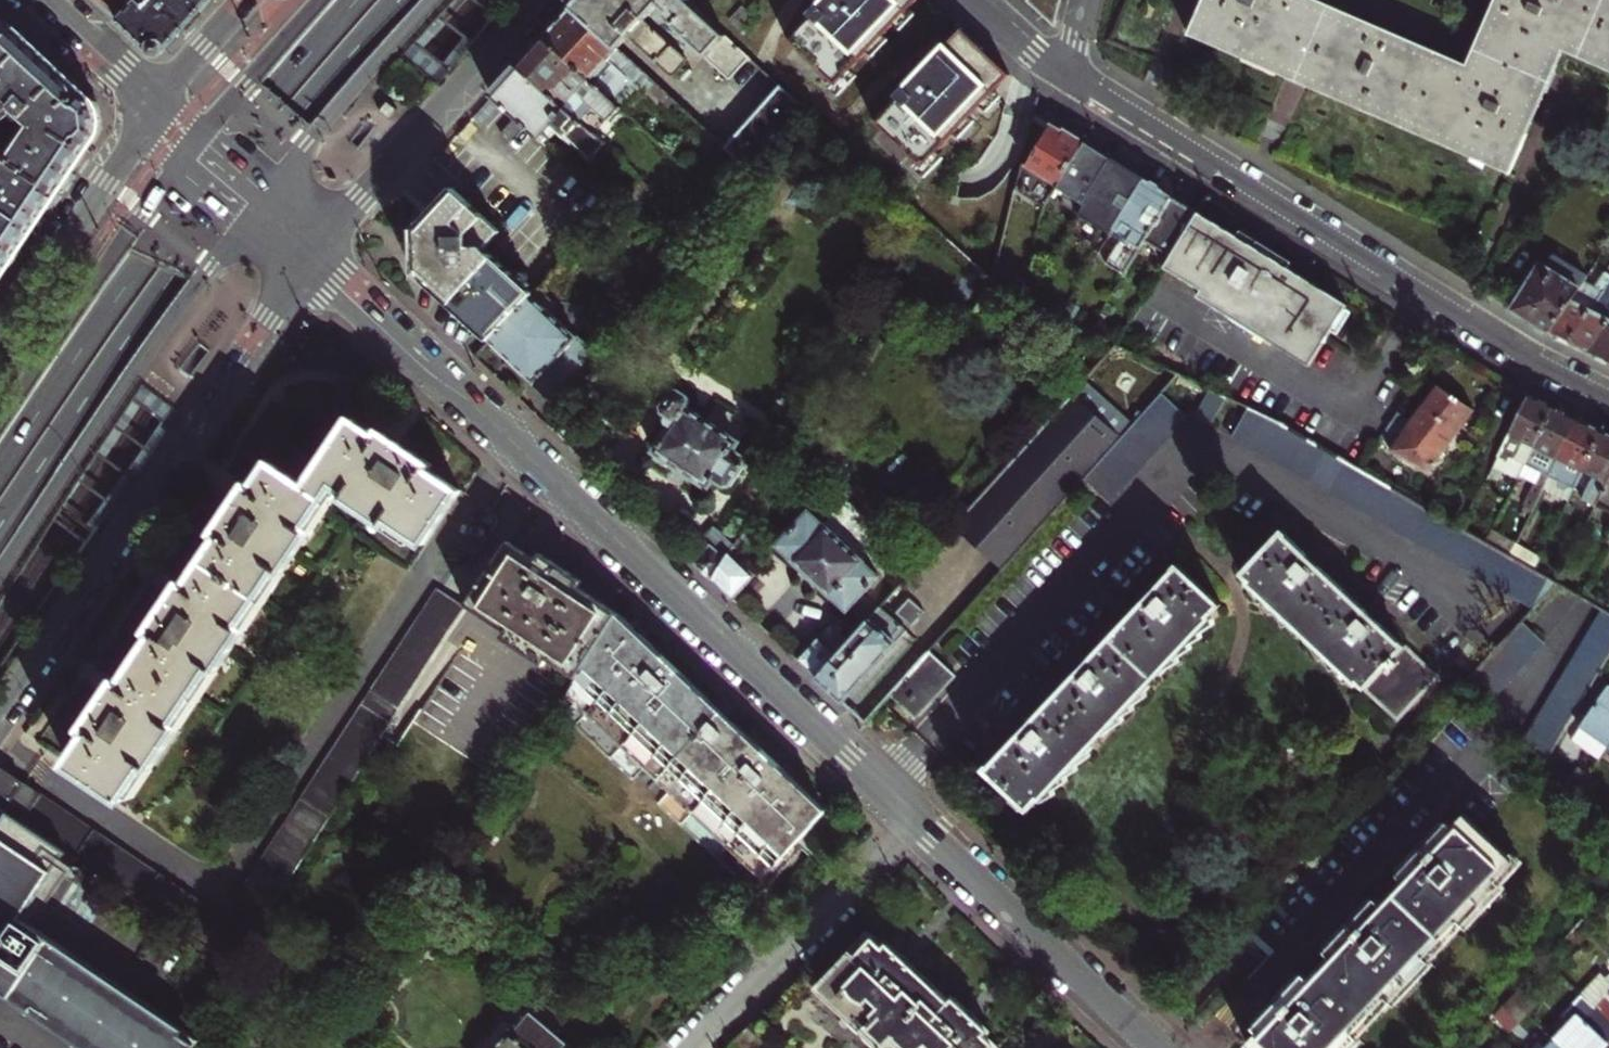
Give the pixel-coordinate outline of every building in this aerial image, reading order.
[(118,21),(138,0),(95,0),(101,5),(118,21)] [(132,33),(162,0),(138,0),(118,21),(125,27),(132,33)] [(132,33),(152,51),(159,51),(165,51),(186,28),(211,0),(162,0),(132,33)] [(660,1),(669,10),(666,14),(709,53),(706,56),(731,79),(750,59),(686,1),(685,0),(580,0),(572,8),(617,48),(629,34),(674,75),(690,57),(645,17),(660,1)] [(914,0),(823,0),(787,38),(835,84),(914,0)] [(1188,35),(1285,77),(1298,82),(1306,86),(1510,174),(1554,72),(1563,52),(1608,72),(1608,0),(1494,0),(1475,45),(1466,65),(1365,21),(1326,4),(1317,0),(1204,0),(1188,35)] [(617,48),(572,8),(558,24),(545,38),(620,108),(642,83),(648,88),(653,82),(617,48)] [(16,30),(5,20),(0,15),(0,47),(16,30)] [(13,115),(48,61),(44,57),(31,44),(16,30),(0,47),(0,118),(3,119),(6,119),(10,118),(13,115)] [(609,120),(620,108),(545,38),(531,52),(519,66),(574,116),(588,101),(609,120)] [(921,166),(1009,73),(981,46),(963,64),(944,46),(873,121),(921,166)] [(48,61),(13,115),(26,128),(64,76),(57,69),(48,61)] [(604,144),(574,116),(519,66),(506,80),(493,95),(513,113),(524,123),(538,135),(550,122),(591,159),(604,144)] [(26,128),(17,141),(68,178),(99,132),(97,119),(97,106),(64,76),(26,128)] [(783,87),(726,147),(748,168),(805,108),(783,87)] [(388,102),(380,112),(385,115),(389,119),(397,109),(388,102)] [(524,123),(513,113),(498,130),(509,140),(524,123)] [(1050,199),(1057,187),(1085,142),(1070,133),(1065,130),(1063,132),(1052,125),(1018,179),(1050,199)] [(22,245),(68,178),(17,141),(8,154),(5,152),(2,156),(5,158),(0,166),(0,278),(22,245)] [(1085,204),(1113,159),(1100,151),(1085,142),(1057,187),(1085,204)] [(1120,164),(1113,159),(1085,204),(1085,205),(1100,215),(1094,225),(1110,234),(1115,228),(1145,179),(1139,176),(1129,170),(1120,164)] [(1125,234),(1159,188),(1151,183),(1145,179),(1115,228),(1125,234)] [(419,224),(484,249),(500,232),(453,188),(436,205),(419,224)] [(1159,188),(1125,234),(1106,263),(1124,274),(1145,241),(1173,197),(1166,192),(1159,188)] [(1186,204),(1173,197),(1145,241),(1171,256),(1198,212),(1186,204)] [(1237,236),(1198,212),(1171,256),(1164,268),(1200,291),(1196,298),(1310,367),(1331,333),(1343,312),(1347,305),(1288,268),(1237,236)] [(534,295),(484,249),(419,224),(419,251),(420,266),(420,276),(490,342),(534,295)] [(1237,236),(1288,268),(1292,262),(1266,246),(1240,230),(1237,236)] [(1539,263),(1510,310),(1526,319),(1548,332),(1583,280),(1585,278),(1566,266),(1559,276),(1539,263)] [(1608,281),(1608,264),(1604,272),(1603,271),(1593,286),(1583,280),(1548,332),(1557,337),(1567,342),(1608,281)] [(1567,342),(1576,347),(1587,352),(1608,319),(1608,281),(1567,342)] [(540,289),(534,295),(490,342),(518,368),(550,398),(592,352),(549,312),(553,309),(553,302),(540,289)] [(1349,316),(1343,312),(1331,333),(1337,336),(1349,316)] [(1608,357),(1608,319),(1587,352),(1595,356),(1606,362),(1608,357)] [(1447,354),(1435,360),(1441,374),(1454,369),(1452,363),(1447,354)] [(1132,426),(1084,384),(960,524),(1007,566),(1071,494),(1085,479),(1132,426)] [(1408,427),(1425,439),(1440,419),(1456,398),(1455,397),(1458,392),(1454,389),(1450,393),(1444,389),(1439,385),(1414,418),(1408,427)] [(1447,385),(1444,389),(1450,393),(1454,389),(1447,385)] [(1226,397),(1210,389),(1196,417),(1211,425),(1226,397)] [(1474,410),(1460,400),(1463,396),(1461,394),(1458,392),(1455,397),(1456,398),(1440,419),(1458,432),(1474,410)] [(1132,426),(1085,479),(1108,502),(1189,418),(1162,393),(1132,426)] [(670,427),(653,452),(675,467),(685,474),(708,489),(713,482),(724,489),(731,487),(746,465),(743,457),(734,451),(738,446),(685,410),(688,406),(687,401),(677,395),(672,396),(661,412),(666,415),(661,421),(670,427)] [(1528,395),(1487,480),(1495,484),(1507,462),(1511,464),(1524,440),(1534,445),(1552,407),(1540,401),(1528,395)] [(1282,423),(1249,407),(1233,437),(1534,609),(1558,583),(1533,569),(1508,554),(1484,541),(1354,465),(1282,423)] [(1567,415),(1552,407),(1534,445),(1517,478),(1532,486),(1521,506),(1530,510),(1545,481),(1558,456),(1555,455),(1564,436),(1569,438),(1577,420),(1567,415)] [(1414,418),(1401,408),(1385,431),(1398,440),(1408,427),(1414,418)] [(1458,432),(1440,419),(1425,439),(1443,452),(1458,432)] [(208,559),(259,593),(275,569),(282,574),(311,531),(305,527),(334,484),(346,492),(344,496),(386,525),(389,520),(424,544),(460,491),(428,470),(432,464),(407,447),(382,430),(378,436),(353,420),(308,486),(273,463),(256,488),(251,484),(233,510),(217,534),(222,538),(208,559)] [(1558,456),(1545,481),(1551,484),(1553,479),(1557,481),(1556,487),(1563,491),(1568,487),(1573,489),(1601,431),(1590,426),(1577,420),(1569,438),(1564,436),(1555,455),(1558,456)] [(1404,459),(1409,461),(1425,439),(1408,427),(1398,440),(1391,450),(1404,459)] [(1391,450),(1398,440),(1385,431),(1377,442),(1391,450)] [(1601,431),(1573,489),(1590,498),(1588,502),(1594,505),(1606,481),(1604,479),(1608,469),(1608,435),(1601,431)] [(1443,452),(1425,439),(1409,461),(1428,473),(1436,462),(1443,452)] [(685,474),(675,467),(670,475),(674,478),(679,482),(685,474)] [(1594,505),(1600,508),(1602,504),(1608,507),(1608,469),(1604,479),(1606,481),(1594,505)] [(830,598),(846,612),(877,576),(862,562),(882,537),(843,504),(822,529),(805,514),(773,551),(790,564),(789,565),(808,582),(828,600),(830,598)] [(753,519),(735,548),(733,553),(748,561),(768,528),(753,519)] [(699,543),(685,558),(685,559),(713,585),(730,557),(733,553),(735,548),(714,528),(699,543)] [(1329,574),(1283,531),(1243,574),(1397,720),(1437,676),(1387,629),(1329,574)] [(544,656),(577,678),(618,614),(572,582),(577,575),(572,572),(553,559),(536,547),(531,555),(507,538),(466,603),(502,627),(497,635),(539,663),(544,656)] [(680,554),(685,558),(699,543),(695,538),(680,554)] [(1538,558),(1514,543),(1508,554),(1533,569),(1538,558)] [(753,580),(730,557),(713,585),(731,602),(753,580)] [(158,635),(141,659),(192,694),(211,667),(215,670),(244,627),(239,624),(259,593),(208,559),(191,585),(185,582),(168,607),(152,631),(158,635)] [(1222,604),(1179,563),(1175,567),(1146,598),(1097,651),(1030,722),(986,769),(1029,809),(1222,604)] [(7,812),(76,858),(235,965),(464,606),(438,589),(224,917),(0,768),(0,807),(7,812)] [(915,593),(899,611),(913,624),(930,607),(915,593)] [(848,642),(815,680),(833,696),(848,708),(849,707),(916,637),(882,605),(848,642)] [(1608,656),(1608,613),(1604,611),(1601,609),(1520,745),(1546,760),(1608,656)] [(559,705),(755,889),(827,812),(674,666),(618,614),(577,678),(559,705)] [(1543,644),(1521,623),(1462,686),(1484,707),(1543,644)] [(817,637),(795,662),(815,680),(848,642),(831,627),(820,639),(817,637)] [(929,650),(890,694),(917,719),(935,698),(955,675),(929,650)] [(174,721),(192,694),(141,659),(124,684),(118,680),(100,707),(85,730),(89,733),(67,765),(121,801),(146,764),(150,767),(179,724),(174,721)] [(1608,745),(1608,689),(1608,688),(1608,686),(1608,685),(1581,726),(1583,727),(1608,745)] [(1608,747),(1608,745),(1583,727),(1573,742),(1599,761),(1608,747)] [(1577,793),(1589,775),(1579,768),(1567,786),(1577,793)] [(1599,782),(1589,775),(1577,793),(1587,800),(1599,782)] [(83,1047),(175,1047),(188,1030),(32,924),(76,858),(7,812),(0,823),(0,992),(83,1047)] [(1423,955),(1456,919),(1461,923),(1499,884),(1494,880),(1514,859),(1508,854),(1464,813),(1453,825),(1447,820),(1442,826),(1403,867),(1397,873),(1403,878),(1381,902),(1375,896),(1370,902),(1330,944),(1325,950),(1330,955),(1309,978),(1304,973),(1298,979),(1259,1021),(1254,1027),(1259,1032),(1247,1044),(1251,1047),(1345,1047),(1356,1036),(1351,1031),(1385,996),(1389,1000),(1428,959),(1423,955)] [(1399,864),(1403,867),(1442,826),(1438,822),(1399,864)] [(1508,854),(1514,859),(1494,880),(1499,884),(1461,923),(1456,919),(1423,955),(1428,959),(1389,1000),(1385,996),(1351,1031),(1356,1036),(1345,1047),(1357,1047),(1363,1042),(1358,1037),(1391,1002),(1395,1006),(1434,965),(1429,961),(1463,925),(1467,929),(1505,890),(1501,886),(1522,863),(1510,852),(1508,854)] [(1327,940),(1330,944),(1370,902),(1366,899),(1327,940)] [(768,1047),(880,1047),(937,988),(905,958),(889,942),(884,947),(870,934),(820,986),(805,970),(747,1028),(765,1045),(768,1047)] [(1256,1018),(1259,1021),(1298,979),(1295,976),(1256,1018)] [(1602,977),(1584,997),(1595,1008),(1608,1021),(1608,984),(1602,977)] [(1536,1004),(1518,987),(1510,997),(1527,1013),(1536,1004)] [(937,988),(880,1047),(998,1047),(999,1047),(985,1033),(988,1030),(976,1018),(955,998),(951,1001),(937,988)] [(1518,1022),(1527,1013),(1510,997),(1501,1006),(1518,1022)] [(1595,1008),(1584,1019),(1578,1014),(1577,1014),(1578,1016),(1555,1041),(1562,1047),(1600,1047),(1606,1042),(1608,1044),(1608,1043),(1608,1021),(1595,1008)] [(565,1045),(523,1010),(491,1047),(563,1047),(565,1045)] [(747,1028),(732,1044),(736,1047),(762,1047),(765,1045),(747,1028)] [(175,1047),(199,1047),(204,1040),(188,1030),(175,1047)] [(1533,1047),(1562,1047),(1555,1041),(1547,1033),(1533,1047)] [(1461,1047),(1479,1047),(1469,1039),(1461,1047)]
